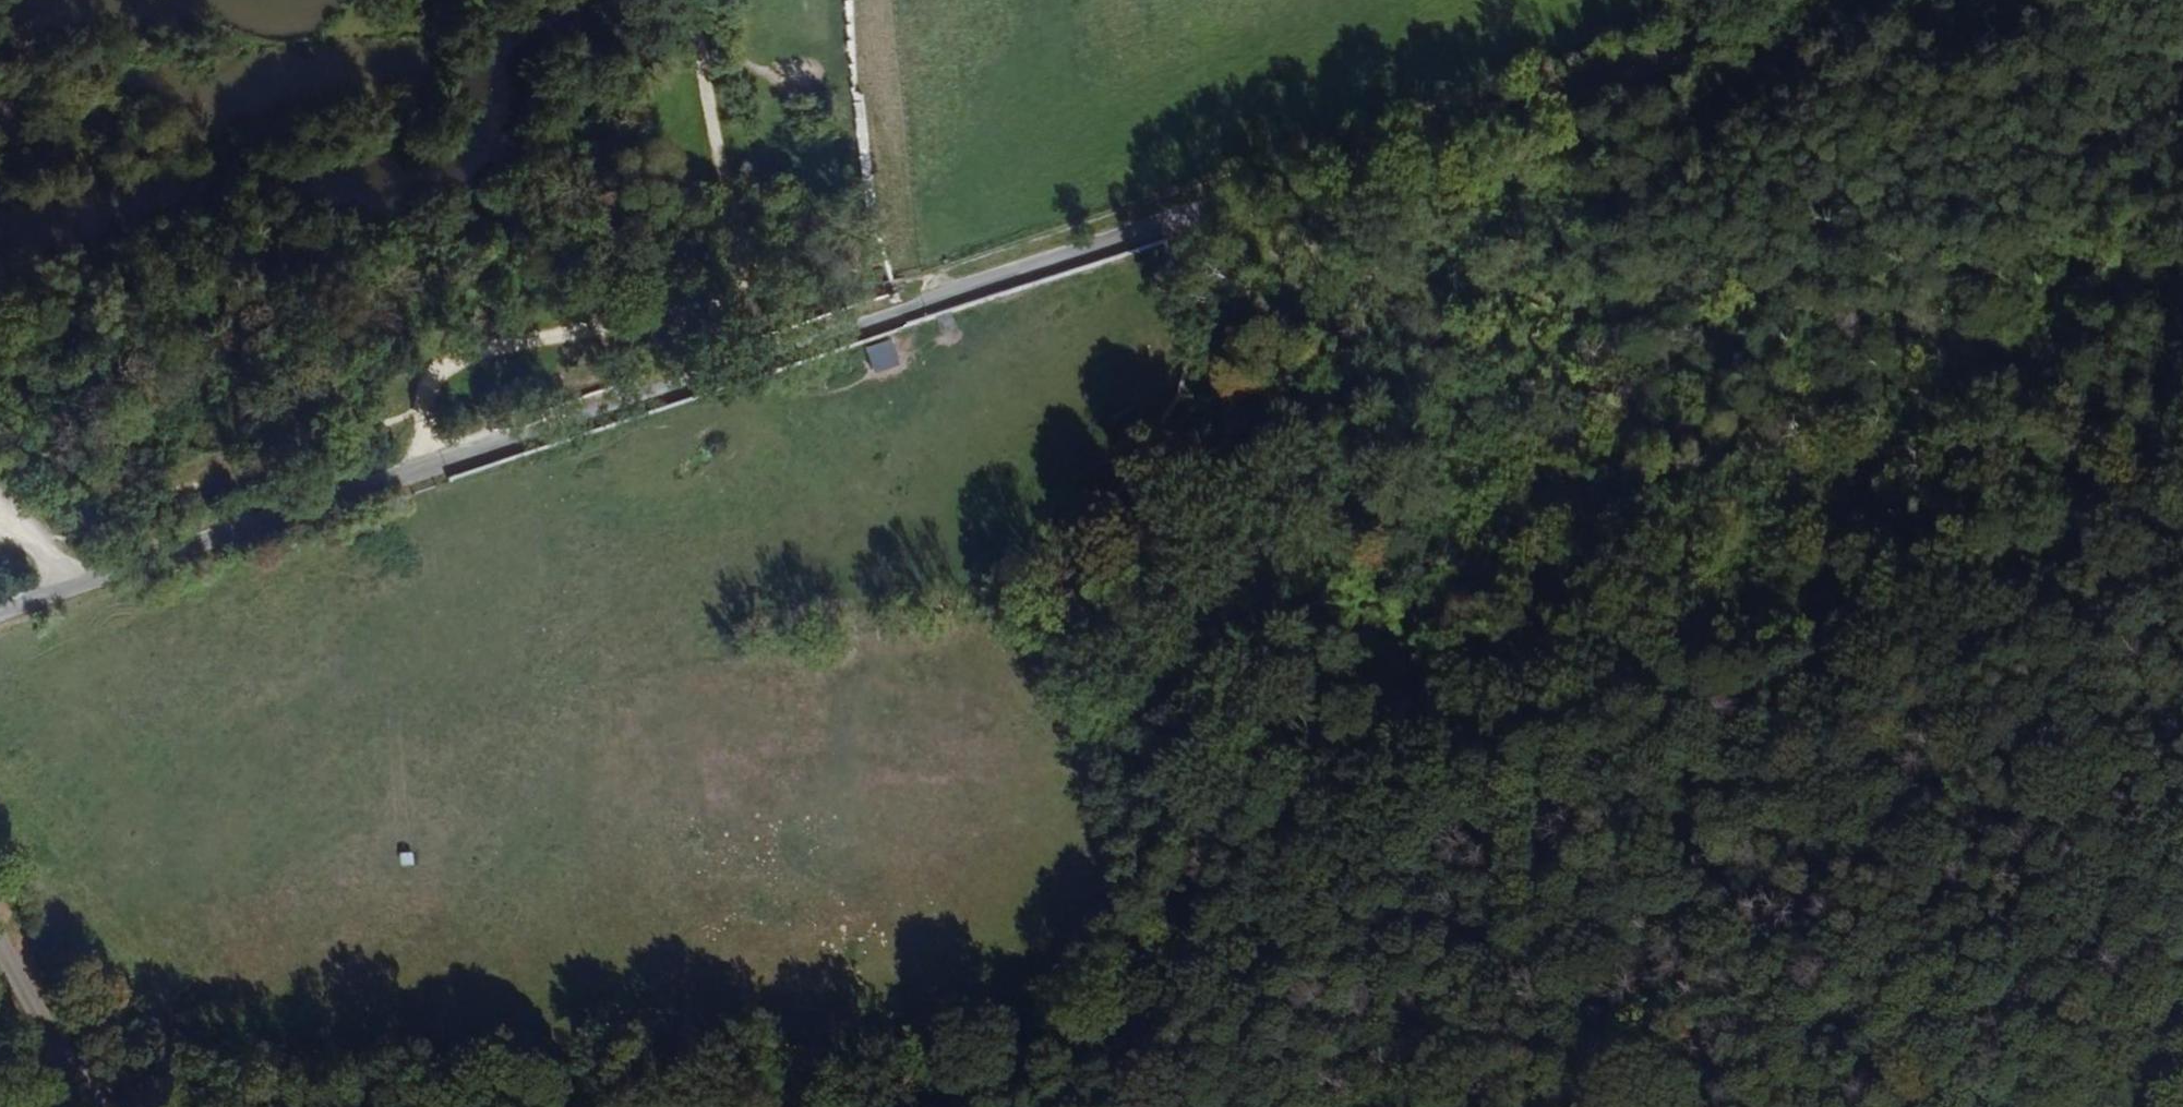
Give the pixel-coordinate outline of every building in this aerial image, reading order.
[(859,346),(869,373),(896,363),(885,336),(859,346)]
